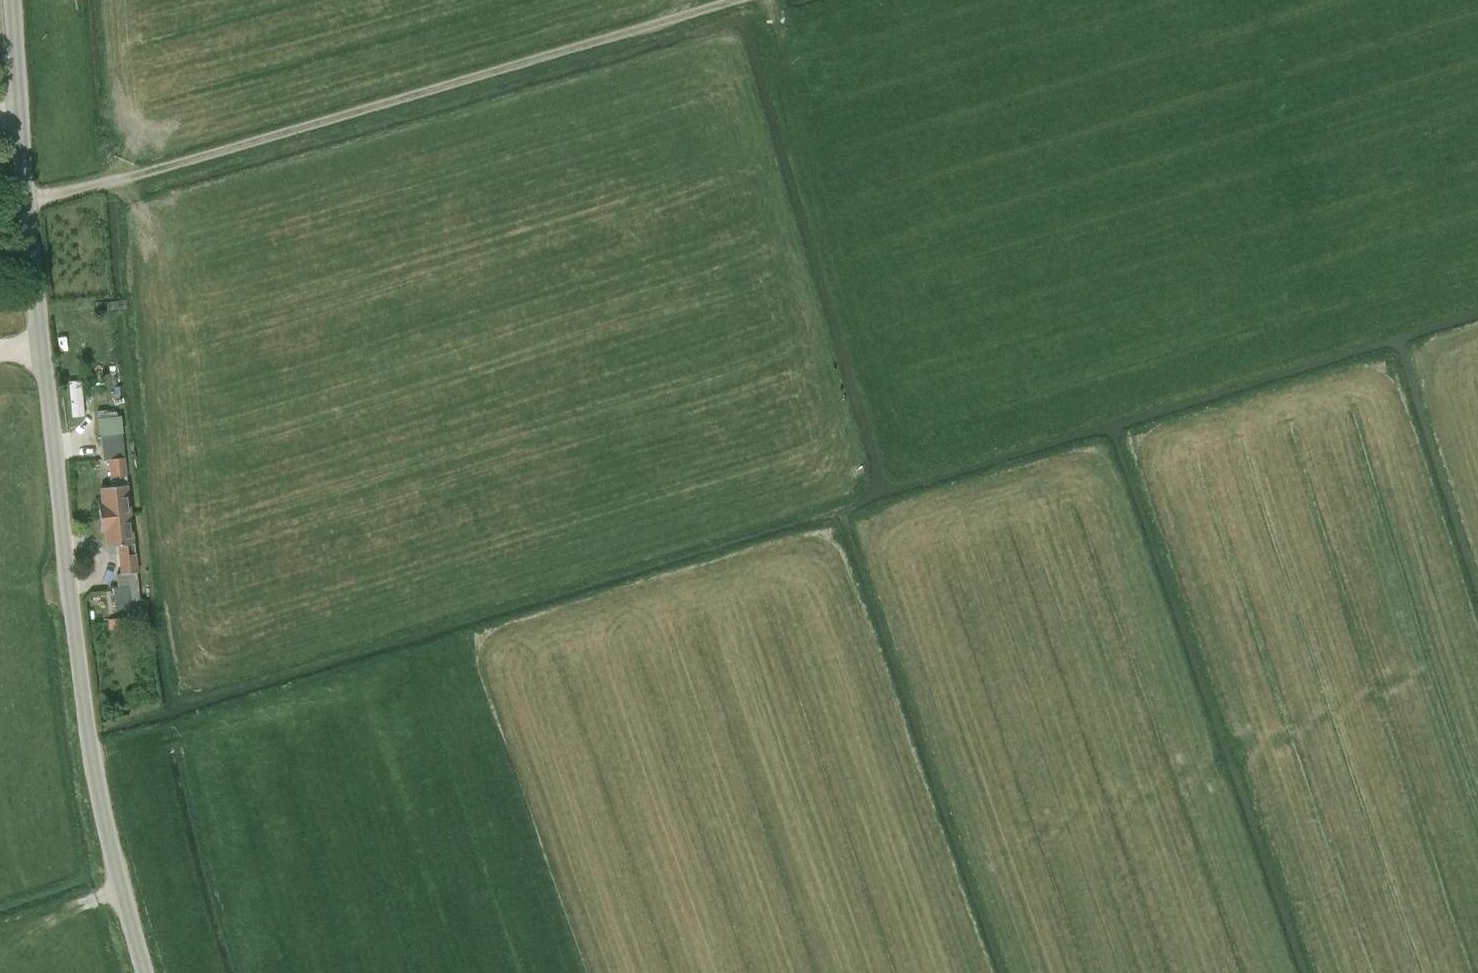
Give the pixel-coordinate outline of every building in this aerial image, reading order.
[(72,414),(84,413),(83,381),(71,382),(72,414)] [(99,505),(100,516),(131,513),(128,485),(127,476),(128,476),(126,457),(125,455),(126,454),(123,422),(122,422),(122,417),(118,417),(100,418),(98,418),(99,424),(104,460),(109,460),(111,477),(112,487),(101,488),(103,505),(99,505)] [(141,598),(138,572),(136,552),(135,552),(134,543),(131,513),(100,516),(102,532),(106,531),(107,546),(117,545),(118,554),(119,554),(120,564),(121,573),(117,574),(118,587),(112,588),(114,606),(124,606),(123,599),(141,598)] [(121,629),(120,619),(107,620),(109,630),(121,629)]
